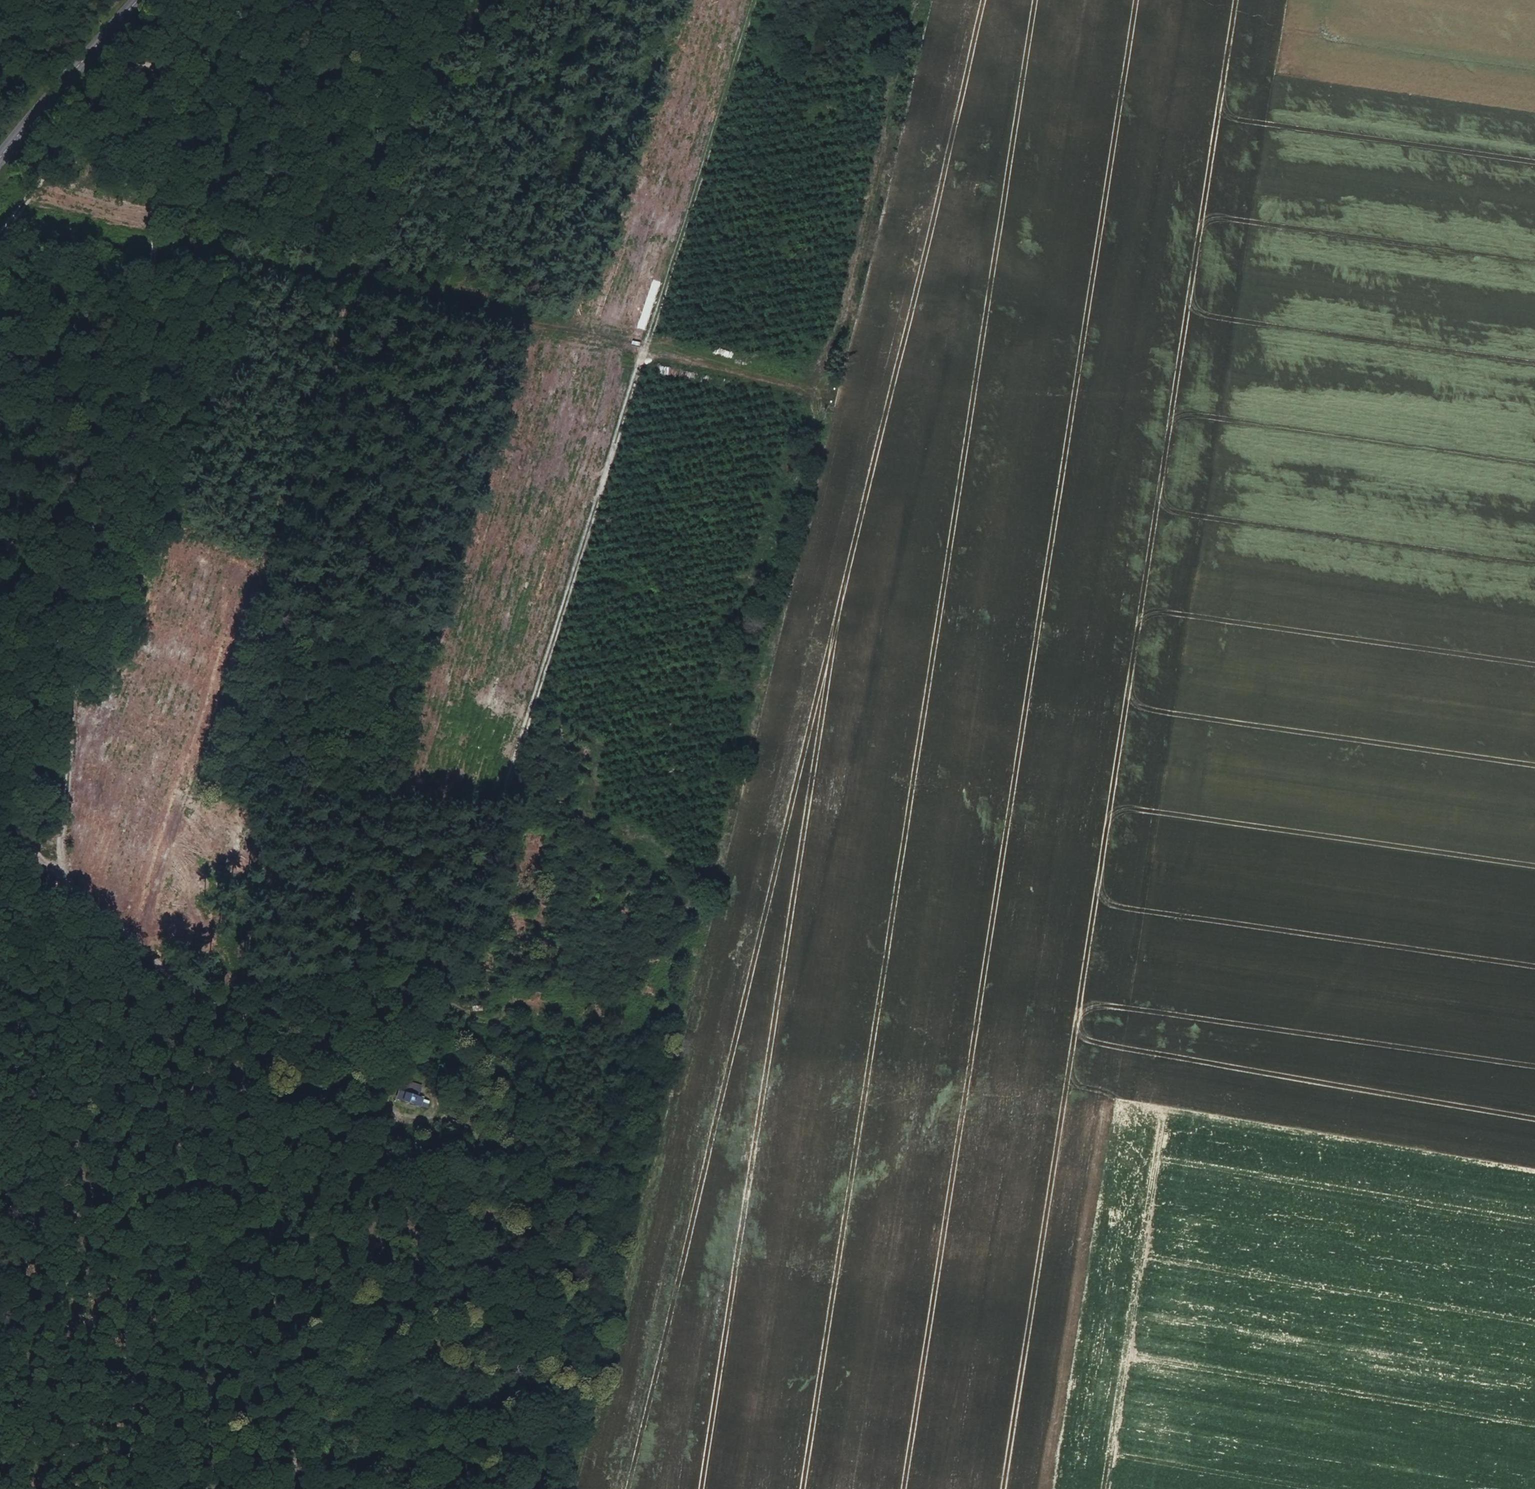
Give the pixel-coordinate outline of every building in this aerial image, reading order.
[(353,1009),(368,1013),(371,1003),(355,999),(353,1009)] [(419,1092),(421,1084),(404,1080),(402,1088),(419,1092)] [(397,1090),(396,1099),(422,1103),(423,1093),(397,1090)]
